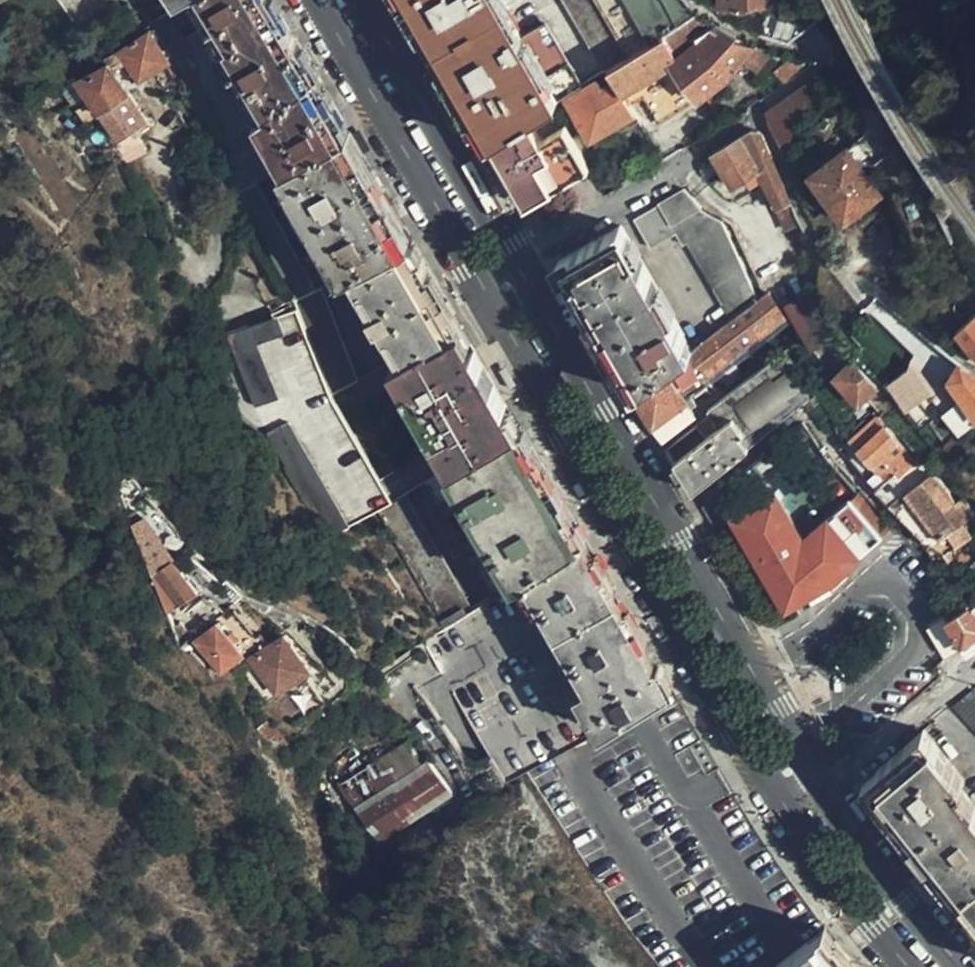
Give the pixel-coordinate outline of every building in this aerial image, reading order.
[(26,0),(0,0),(0,16),(26,0)] [(201,12),(198,13),(180,40),(198,72),(193,82),(228,138),(205,152),(232,197),(253,185),(279,171),(350,131),(272,0),(194,0),(201,12)] [(415,16),(451,78),(467,106),(487,142),(501,134),(525,119),(548,105),(580,86),(544,23),(520,37),(499,0),(406,0),(415,16)] [(606,71),(630,56),(598,0),(566,0),(606,71)] [(630,56),(662,37),(661,35),(676,25),(663,0),(598,0),(630,56)] [(763,14),(757,33),(788,43),(805,29),(763,14)] [(630,56),(606,71),(612,82),(619,93),(634,84),(657,123),(700,98),(727,78),(742,60),(744,57),(752,48),(709,28),(703,32),(688,18),(676,25),(661,35),(662,37),(630,56)] [(145,122),(110,69),(126,59),(138,78),(167,59),(149,29),(102,58),(104,62),(76,80),(117,142),(145,122)] [(752,48),(744,57),(758,68),(770,53),(754,46),(752,48)] [(770,73),(781,86),(805,70),(810,63),(790,58),(770,73)] [(829,101),(815,79),(766,112),(770,127),(782,147),(829,101)] [(587,139),(631,114),(619,93),(612,82),(600,89),(596,82),(565,99),(587,139)] [(537,114),(545,127),(562,117),(554,104),(537,114)] [(525,119),(501,134),(537,198),(587,170),(562,128),(539,140),(525,119)] [(359,148),(350,131),(279,171),(339,277),(351,270),(412,241),(359,148)] [(752,132),(747,132),(710,154),(729,188),(746,179),(749,185),(760,179),(775,208),(790,200),(765,141),(763,139),(762,137),(760,135),(758,133),(755,132),(752,132)] [(501,134),(487,142),(524,206),(537,198),(501,134)] [(878,195),(845,149),(810,173),(842,220),(878,195)] [(253,185),(232,197),(231,197),(290,300),(291,299),(312,289),(253,185)] [(696,210),(682,187),(658,203),(670,225),(696,210)] [(670,225),(658,203),(633,219),(648,248),(674,235),(681,245),(685,244),(729,317),(755,298),(720,224),(696,210),(670,225)] [(620,227),(555,261),(565,280),(633,394),(691,350),(620,227)] [(400,356),(460,325),(412,241),(351,270),(400,356)] [(318,286),(312,289),(291,299),(330,394),(356,379),(318,286)] [(691,350),(633,394),(660,440),(693,413),(675,390),(700,372),(704,378),(780,317),(766,292),(759,298),(691,350)] [(811,292),(789,297),(800,340),(822,334),(811,292)] [(956,328),(974,352),(974,312),(956,328)] [(308,520),(323,547),(369,519),(305,408),(273,320),(220,339),(227,357),(192,377),(283,534),(308,520)] [(452,469),(520,427),(460,325),(400,356),(391,361),(452,469)] [(707,415),(665,447),(678,468),(691,491),(736,456),(803,404),(815,393),(784,350),(704,410),(707,415)] [(877,385),(854,360),(834,377),(862,408),(870,402),(865,397),(877,385)] [(958,366),(948,380),(974,415),(974,376),(958,366)] [(926,395),(906,369),(889,381),(908,409),(926,395)] [(815,393),(803,404),(807,411),(821,400),(815,393)] [(904,451),(877,419),(875,418),(854,437),(850,441),(879,472),(904,451)] [(495,598),(581,541),(585,538),(541,462),(520,427),(452,469),(429,483),(495,598)] [(850,441),(841,449),(869,482),(879,472),(850,441)] [(904,451),(879,472),(889,484),(902,474),(913,486),(931,472),(908,447),(904,451)] [(889,484),(878,492),(889,505),(907,490),(913,486),(902,474),(889,484)] [(119,483),(114,486),(117,493),(123,489),(119,483)] [(889,505),(886,506),(912,531),(927,545),(943,555),(944,556),(968,539),(958,526),(965,520),(974,514),(961,499),(956,503),(949,507),(936,489),(917,504),(907,490),(889,505)] [(731,516),(785,609),(807,596),(829,583),(841,573),(882,537),(850,499),(803,538),(774,490),(731,516)] [(850,499),(882,537),(889,533),(856,494),(850,499)] [(402,499),(377,514),(444,632),(469,615),(402,499)] [(133,512),(126,517),(150,579),(169,563),(164,556),(156,545),(144,522),(140,524),(133,512)] [(663,692),(670,687),(658,665),(654,666),(581,541),(495,598),(469,615),(444,632),(422,647),(425,651),(504,789),(589,739),(603,730),(663,692)] [(169,563),(150,579),(165,618),(194,596),(169,563)] [(829,583),(807,596),(811,603),(833,590),(829,583)] [(974,647),(974,613),(970,604),(969,602),(947,618),(966,654),(974,647)] [(239,657),(213,627),(191,645),(217,677),(239,657)] [(309,670),(283,636),(248,662),(273,696),(309,670)] [(974,687),(952,707),(974,732),(974,687)] [(870,794),(974,925),(974,810),(954,784),(961,780),(923,732),(872,770),(870,794)] [(419,823),(452,792),(420,757),(405,772),(416,783),(398,802),(419,823)] [(623,966),(628,966),(662,934),(596,840),(553,875),(623,966)] [(697,901),(662,934),(628,966),(758,966),(697,901)] [(824,927),(771,966),(855,966),(824,927)]
